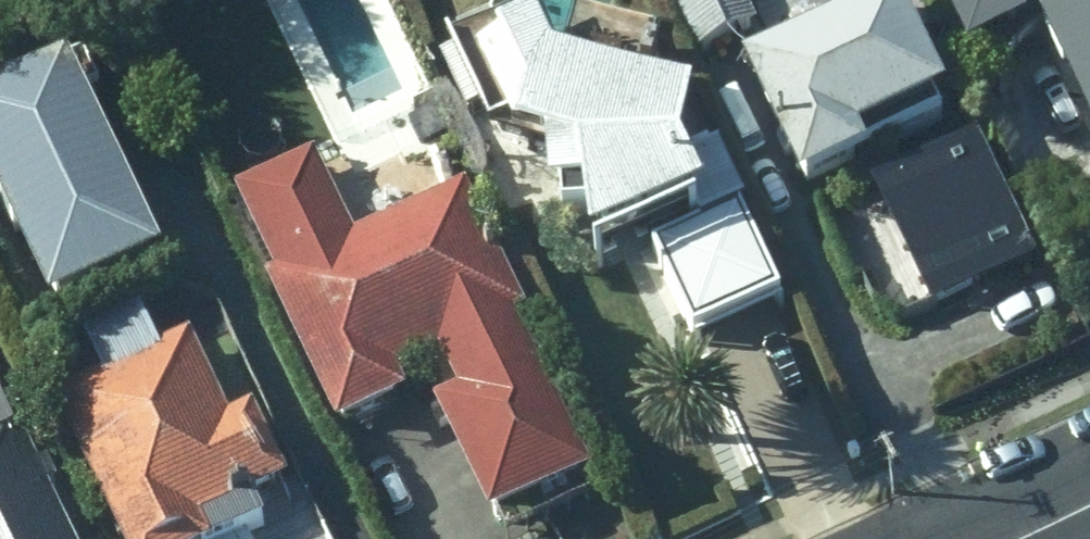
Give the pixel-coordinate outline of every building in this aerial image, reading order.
[(702,57),(760,30),(747,0),(676,0),(702,57)] [(972,55),(1062,16),(1055,0),(948,0),(972,55)] [(895,1),(736,78),(801,211),(873,176),(861,151),(948,108),(895,1)] [(1044,46),(1089,145),(1089,1),(1078,3),(1089,26),(1044,46)] [(701,341),(777,309),(710,153),(677,167),(690,113),(638,101),(652,45),(570,25),(560,66),(530,3),(437,46),(486,151),(511,139),(547,215),(585,215),(584,274),(659,242),(701,341)] [(0,101),(0,231),(49,328),(165,270),(63,69),(0,101)] [(965,148),(836,213),(899,336),(1028,271),(965,148)] [(226,204),(336,438),(419,399),(485,538),(499,538),(598,493),(456,192),(352,241),(315,163),(226,204)] [(65,411),(125,538),(242,538),(235,525),(295,497),(255,414),(232,425),(192,341),(163,354),(146,316),(78,348),(100,394),(65,411)] [(0,388),(0,538),(65,538),(0,388)]
